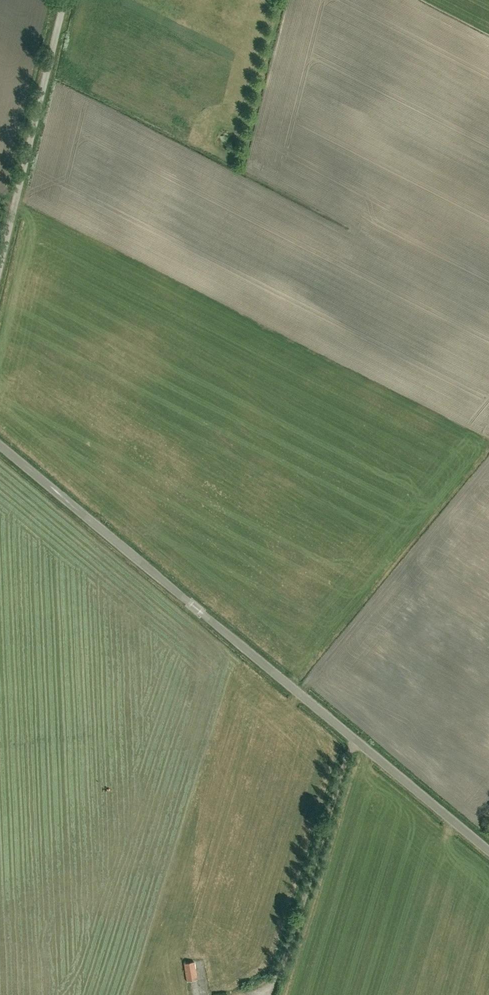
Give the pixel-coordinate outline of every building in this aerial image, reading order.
[(174,28),(180,31),(185,22),(179,18),(174,28)] [(187,981),(197,979),(194,962),(184,963),(187,981)]
